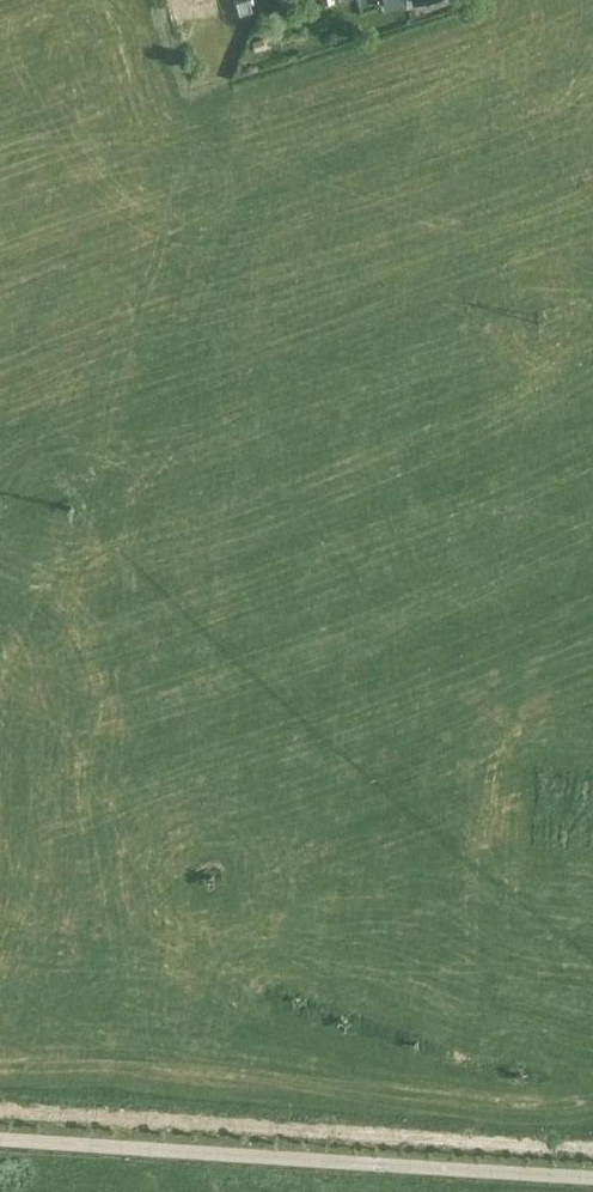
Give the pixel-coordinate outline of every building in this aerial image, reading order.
[(224,18),(237,15),(233,0),(219,0),(224,18)] [(237,15),(253,11),(250,0),(233,0),(237,15)]
